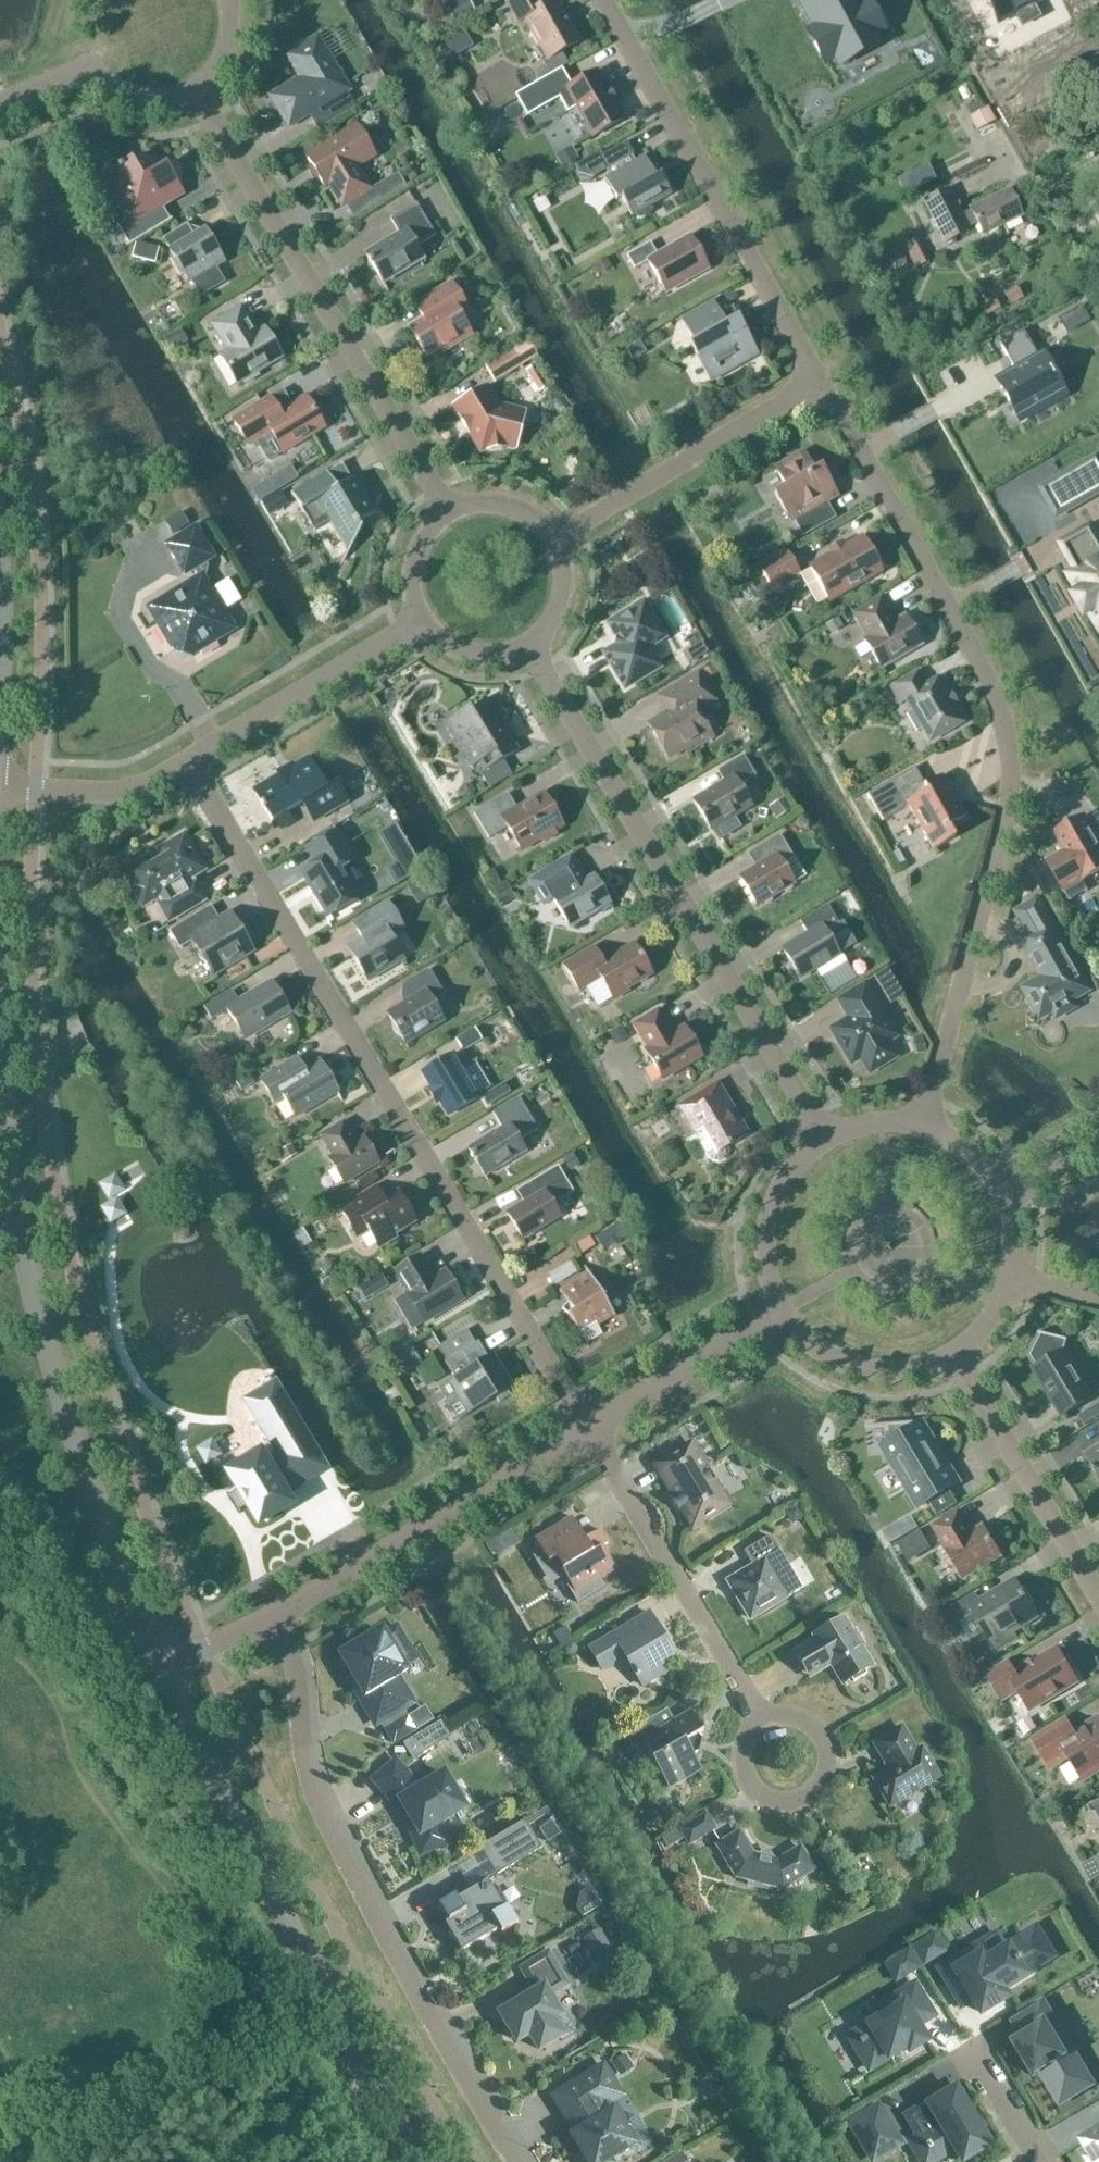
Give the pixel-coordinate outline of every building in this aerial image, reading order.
[(541,0),(517,0),(508,5),(519,23),(526,20),(532,30),(528,34),(534,45),(540,45),(554,71),(567,64),(561,53),(580,43),(556,0),(544,7),(541,0)] [(810,17),(814,15),(820,28),(816,30),(812,32),(827,59),(835,55),(841,66),(879,45),(873,35),(879,31),(865,5),(859,8),(855,0),(836,0),(832,2),(831,0),(800,0),(810,17)] [(997,23),(1015,13),(1022,26),(1039,17),(1032,4),(1040,0),(985,0),(997,23)] [(455,37),(441,44),(449,59),(463,52),(455,37)] [(272,97),(289,126),(309,114),(319,130),(356,108),(346,91),(348,90),(317,39),(310,43),(309,41),(294,50),(295,53),(288,57),(302,79),(272,97)] [(550,77),(516,96),(528,117),(560,98),(568,113),(577,108),(593,137),(624,120),(597,72),(572,86),(569,81),(556,88),(550,77)] [(318,176),(325,187),(329,184),(343,207),(371,190),(358,167),(375,157),(356,126),(306,156),(313,167),(309,170),(314,178),(318,176)] [(610,178),(605,180),(607,183),(609,192),(615,198),(617,201),(622,198),(632,217),(635,215),(637,220),(647,217),(654,210),(651,206),(671,195),(661,176),(657,178),(645,158),(636,163),(632,157),(634,155),(627,142),(603,156),(600,151),(574,166),(580,175),(593,178),(606,171),(610,178)] [(131,161),(103,178),(105,182),(101,184),(110,198),(114,196),(128,220),(117,227),(129,247),(172,221),(164,206),(183,194),(166,166),(157,171),(151,165),(134,166),(131,161)] [(397,174),(371,190),(379,203),(406,188),(397,174)] [(1010,191),(964,214),(951,188),(924,201),(945,245),(970,232),(969,229),(978,225),(983,235),(1022,216),(1010,191)] [(399,235),(366,255),(383,284),(424,259),(417,248),(436,236),(417,204),(390,220),(399,235)] [(180,278),(185,275),(199,299),(223,284),(214,268),(224,262),(205,230),(195,236),(187,225),(163,239),(175,259),(171,262),(180,278)] [(709,269),(690,237),(667,251),(667,250),(657,255),(650,243),(627,257),(635,269),(648,262),(666,294),(709,269)] [(921,246),(907,254),(915,270),(929,263),(921,246)] [(415,305),(424,320),(410,328),(428,358),(441,350),(444,353),(472,336),(461,318),(469,313),(451,283),(415,305)] [(757,356),(737,320),(726,326),(713,303),(682,321),(695,344),(691,346),(711,382),(757,356)] [(1080,306),(1072,312),(1081,328),(1090,322),(1080,306)] [(282,358),(264,329),(257,333),(241,307),(211,325),(227,351),(220,356),(237,385),(243,382),(245,385),(259,377),(257,374),(282,358)] [(1032,320),(1007,334),(1023,364),(1016,368),(1019,374),(1009,380),(1025,410),(1072,385),(1052,348),(1048,351),(1032,320)] [(179,328),(162,339),(169,350),(186,340),(179,328)] [(525,364),(516,349),(485,367),(494,382),(525,364)] [(535,368),(527,373),(538,392),(547,387),(535,368)] [(486,389),(456,407),(463,418),(462,422),(467,430),(471,431),(482,450),(489,446),(492,448),(502,447),(504,444),(515,447),(524,414),(497,408),(486,389)] [(292,405),(283,390),(233,420),(249,446),(271,433),(283,453),(325,429),(305,397),(292,405)] [(786,488),(775,494),(791,522),(794,521),(803,536),(835,518),(826,503),(838,496),(821,468),(815,472),(804,454),(776,470),(786,488)] [(1062,477),(1079,508),(1098,497),(1098,457),(1062,477)] [(290,467),(274,476),(282,488),(297,479),(290,467)] [(348,551),(341,565),(342,565),(367,520),(377,514),(355,477),(337,488),(327,472),(291,494),(311,527),(327,517),(348,551)] [(577,478),(567,484),(574,494),(584,487),(577,478)] [(280,491),(272,496),(280,509),(287,504),(280,491)] [(182,512),(166,522),(174,534),(189,524),(182,512)] [(1062,543),(1076,570),(1068,574),(1078,593),(1074,595),(1085,615),(1091,612),(1098,627),(1098,542),(1091,528),(1062,543)] [(184,585),(146,608),(158,628),(157,629),(166,645),(168,644),(169,646),(172,644),(182,660),(198,650),(199,653),(201,652),(202,654),(218,644),(217,642),(218,642),(216,639),(232,629),(223,613),(226,611),(214,593),(212,594),(209,590),(204,589),(209,567),(206,562),(209,560),(210,553),(198,533),(192,531),(171,544),(169,550),(182,571),(188,572),(193,569),(197,577),(195,587),(190,585),(186,588),(184,585)] [(828,600),(880,571),(863,540),(810,569),(828,600)] [(760,569),(771,588),(798,572),(788,554),(760,569)] [(865,640),(881,669),(887,665),(891,665),(900,660),(901,657),(922,645),(906,617),(894,623),(880,599),(853,614),(867,639),(865,640)] [(605,654),(626,688),(659,668),(647,648),(664,638),(644,604),(610,625),(618,638),(617,639),(615,646),(616,648),(605,654)] [(710,668),(698,676),(703,684),(716,677),(710,668)] [(926,687),(918,672),(891,687),(900,704),(908,700),(914,711),(907,715),(916,732),(924,728),(931,740),(940,735),(941,738),(954,730),(952,728),(961,723),(937,681),(926,687)] [(666,754),(668,759),(684,749),(687,754),(713,738),(696,709),(712,699),(703,684),(698,676),(698,675),(667,694),(666,693),(659,697),(669,713),(649,726),(658,741),(657,745),(662,753),(666,754)] [(481,774),(490,789),(512,776),(504,761),(518,752),(493,709),(483,715),(472,712),(470,708),(445,723),(472,768),(480,763),(485,772),(481,774)] [(741,790),(743,784),(756,777),(743,756),(717,772),(725,784),(694,802),(711,830),(717,826),(724,838),(740,828),(733,816),(751,806),(741,790)] [(326,789),(309,761),(269,785),(268,783),(257,789),(258,792),(255,793),(272,822),(303,804),(314,823),(348,803),(336,783),(326,789)] [(948,827),(965,818),(942,776),(925,786),(915,768),(868,795),(883,822),(909,807),(934,850),(955,839),(948,827)] [(474,814),(489,839),(508,828),(522,852),(542,840),(544,843),(557,835),(555,832),(561,828),(551,811),(553,810),(543,793),(517,809),(508,794),(474,814)] [(1048,862),(1069,901),(1088,890),(1083,881),(1098,872),(1098,817),(1097,814),(1086,820),(1085,817),(1056,833),(1067,852),(1048,862)] [(321,861),(302,873),(328,916),(358,898),(341,870),(356,861),(338,830),(311,846),(321,861)] [(184,836),(123,873),(143,906),(157,898),(162,905),(160,906),(169,921),(204,900),(195,885),(187,890),(183,883),(204,870),(184,836)] [(756,868),(740,878),(757,907),(794,884),(783,865),(794,858),(780,836),(748,855),(756,868)] [(536,891),(545,906),(554,901),(570,928),(610,904),(594,878),(586,884),(584,881),(578,885),(570,871),(536,891)] [(351,924),(360,940),(347,948),(368,982),(404,960),(391,938),(404,930),(388,902),(351,924)] [(1021,917),(1032,935),(1023,940),(1045,979),(1026,989),(1029,995),(1029,999),(1035,1010),(1038,1011),(1042,1017),(1054,1010),(1058,1017),(1075,1007),(1071,1000),(1088,990),(1038,902),(1028,908),(1030,912),(1021,917)] [(808,935),(783,950),(800,978),(838,955),(825,933),(839,924),(828,906),(800,922),(808,935)] [(233,963),(240,955),(251,948),(246,940),(243,931),(237,925),(232,917),(221,924),(210,907),(170,932),(180,949),(193,941),(198,949),(200,958),(207,964),(212,972),(222,966),(233,963)] [(594,948),(564,966),(579,991),(601,979),(613,1000),(629,991),(628,989),(638,983),(642,984),(647,980),(648,977),(652,974),(634,944),(603,963),(594,948)] [(401,1037),(405,1044),(443,1021),(432,1003),(445,995),(430,970),(403,986),(412,1001),(388,1015),(392,1022),(394,1031),(401,1037)] [(238,1002),(232,991),(204,1008),(211,1020),(228,1010),(246,1040),(290,1013),(271,982),(238,1002)] [(886,1043),(896,1037),(864,985),(839,1001),(850,1019),(831,1030),(852,1063),(864,1056),(868,1063),(872,1066),(876,1067),(881,1066),(895,1057),(886,1043)] [(659,1011),(634,1025),(649,1050),(646,1051),(663,1079),(701,1056),(684,1028),(673,1035),(659,1011)] [(922,1037),(913,1039),(916,1055),(925,1052),(922,1037)] [(432,1088),(428,1091),(436,1104),(440,1102),(449,1116),(478,1098),(462,1071),(464,1070),(454,1054),(423,1073),(432,1088)] [(304,1072),(296,1058),(261,1080),(275,1104),(284,1098),(296,1117),(337,1093),(342,1102),(343,1102),(319,1062),(304,1072)] [(748,1135),(718,1084),(678,1108),(709,1159),(713,1162),(718,1162),(723,1160),(725,1155),(723,1150),(748,1135)] [(502,1128),(468,1149),(485,1177),(526,1152),(519,1141),(538,1130),(519,1098),(493,1113),(502,1128)] [(356,1142),(344,1122),(320,1136),(332,1156),(328,1159),(344,1185),(380,1164),(364,1137),(356,1142)] [(553,1205),(573,1192),(558,1167),(524,1187),(531,1200),(507,1214),(523,1240),(560,1217),(553,1205)] [(369,1192),(340,1209),(357,1237),(368,1230),(379,1248),(396,1238),(394,1235),(415,1222),(398,1193),(377,1206),(369,1192)] [(620,1224),(597,1238),(605,1251),(611,1248),(611,1249),(622,1242),(621,1241),(628,1237),(620,1224)] [(408,1295),(396,1302),(412,1329),(462,1299),(445,1272),(434,1279),(420,1256),(394,1272),(408,1295)] [(572,1312),(568,1315),(590,1350),(591,1349),(587,1343),(602,1334),(597,1326),(613,1316),(614,1318),(615,1317),(582,1261),(580,1261),(589,1275),(559,1291),(572,1312)] [(457,1396),(468,1415),(496,1398),(499,1404),(511,1396),(504,1384),(508,1381),(499,1365),(494,1368),(478,1342),(475,1344),(466,1330),(439,1346),(447,1360),(445,1361),(463,1393),(457,1396)] [(1047,1384),(1045,1386),(1063,1416),(1092,1398),(1065,1352),(1068,1340),(1039,1333),(1039,1334),(1041,1335),(1031,1356),(1047,1384)] [(245,1463),(228,1473),(239,1491),(236,1493),(238,1495),(237,1496),(244,1506),(245,1506),(246,1508),(248,1507),(259,1523),(268,1523),(273,1520),(274,1514),(290,1504),(283,1492),(324,1467),(308,1441),(274,1385),(248,1401),(282,1457),(267,1466),(260,1454),(256,1456),(251,1455),(246,1458),(245,1463)] [(897,1477),(908,1489),(919,1508),(958,1484),(922,1424),(914,1428),(914,1423),(866,1427),(866,1428),(890,1426),(891,1442),(883,1447),(893,1463),(897,1477)] [(691,1445),(657,1465),(677,1497),(673,1500),(679,1510),(683,1507),(693,1525),(727,1504),(691,1445)] [(1086,1454),(1098,1476),(1098,1446),(1086,1454)] [(959,1511),(933,1527),(947,1549),(946,1549),(964,1579),(976,1572),(979,1573),(989,1567),(990,1563),(1002,1556),(984,1527),(973,1533),(959,1511)] [(596,1581),(616,1569),(602,1546),(608,1543),(600,1529),(585,1538),(572,1516),(535,1539),(540,1548),(534,1551),(550,1577),(562,1570),(580,1600),(600,1588),(596,1581)] [(912,1518),(899,1526),(905,1537),(918,1529),(912,1518)] [(511,1531),(486,1546),(494,1558),(519,1543),(511,1531)] [(913,1554),(930,1545),(923,1533),(906,1542),(913,1554)] [(750,1618),(788,1596),(769,1563),(781,1556),(769,1535),(744,1550),(753,1565),(727,1580),(750,1618)] [(983,1605),(976,1593),(950,1609),(958,1624),(974,1614),(997,1651),(1017,1638),(1013,1631),(1038,1617),(1016,1580),(996,1592),(998,1596),(983,1605)] [(649,1612),(590,1648),(600,1666),(623,1652),(642,1685),(666,1670),(661,1661),(674,1653),(649,1612)] [(814,1638),(794,1650),(810,1677),(830,1665),(842,1684),(852,1678),(854,1681),(866,1673),(864,1670),(874,1664),(862,1645),(865,1644),(856,1629),(853,1630),(844,1616),(813,1635),(814,1638)] [(376,1722),(411,1701),(396,1675),(405,1669),(403,1666),(417,1659),(396,1625),(383,1633),(382,1630),(372,1636),(369,1631),(349,1642),(353,1648),(343,1654),(365,1692),(360,1695),(376,1722)] [(1077,1681),(1058,1650),(1017,1675),(1010,1664),(988,1677),(1001,1700),(1018,1690),(1030,1710),(1046,1700),(1050,1701),(1059,1696),(1059,1692),(1077,1681)] [(669,1788),(670,1788),(702,1768),(693,1755),(698,1752),(699,1752),(703,1738),(701,1738),(699,1733),(703,1730),(691,1710),(671,1722),(664,1710),(624,1734),(633,1749),(645,1742),(654,1758),(652,1760),(669,1788)] [(1031,1718),(1019,1726),(1025,1737),(1037,1729),(1031,1718)] [(1070,1759),(1083,1781),(1098,1771),(1098,1720),(1077,1733),(1069,1720),(1034,1741),(1052,1770),(1070,1759)] [(916,1751),(901,1727),(874,1743),(889,1768),(873,1777),(890,1805),(939,1776),(922,1748),(916,1751)] [(435,1745),(426,1729),(402,1743),(411,1759),(435,1745)] [(421,1853),(447,1843),(439,1821),(464,1806),(462,1802),(465,1800),(466,1797),(460,1786),(461,1786),(460,1784),(454,1788),(444,1773),(419,1788),(395,1760),(374,1779),(396,1804),(413,1834),(421,1853)] [(715,1828),(706,1813),(680,1829),(689,1844),(715,1828)] [(542,1847),(525,1819),(480,1846),(497,1874),(542,1847)] [(769,1885),(782,1888),(814,1869),(801,1847),(778,1860),(773,1859),(771,1854),(762,1852),(758,1855),(753,1854),(739,1831),(717,1845),(736,1876),(749,1880),(748,1884),(768,1889),(769,1885)] [(449,1930),(461,1951),(499,1928),(501,1932),(518,1922),(508,1905),(504,1907),(487,1880),(458,1898),(455,1894),(439,1904),(453,1928),(449,1930)] [(615,1955),(599,1928),(583,1938),(599,1964),(615,1955)] [(1032,1931),(984,1961),(973,1958),(944,1975),(956,1996),(967,1989),(980,2012),(1006,1997),(1001,1988),(1049,1959),(1032,1931)] [(535,1990),(499,2012),(517,2041),(529,2033),(539,2049),(560,2036),(562,2040),(577,2031),(565,2012),(561,2014),(549,1994),(567,1984),(557,1968),(548,1952),(547,1953),(522,1968),(535,1990)] [(926,2040),(916,2024),(932,2015),(914,1984),(897,1995),(902,2003),(857,2030),(877,2063),(906,2046),(909,2050),(926,2040)] [(1055,2038),(1045,2021),(1053,2017),(1044,2002),(1021,2016),(1030,2030),(1012,2041),(1032,2075),(1041,2069),(1061,2103),(1084,2090),(1063,2056),(1072,2051),(1062,2034),(1055,2038)] [(553,2096),(576,2133),(572,2135),(582,2152),(576,2156),(580,2161),(612,2161),(610,2158),(633,2144),(637,2151),(652,2142),(636,2116),(625,2122),(608,2095),(618,2089),(603,2065),(553,2096)] [(955,2088),(910,2115),(936,2159),(955,2147),(963,2159),(988,2144),(955,2088)] [(873,2159),(900,2142),(878,2106),(851,2123),(873,2159)] [(1083,2141),(1091,2154),(1085,2157),(1088,2161),(1098,2161),(1098,2131),(1083,2141)] [(681,2153),(665,2161),(686,2161),(681,2153)]
